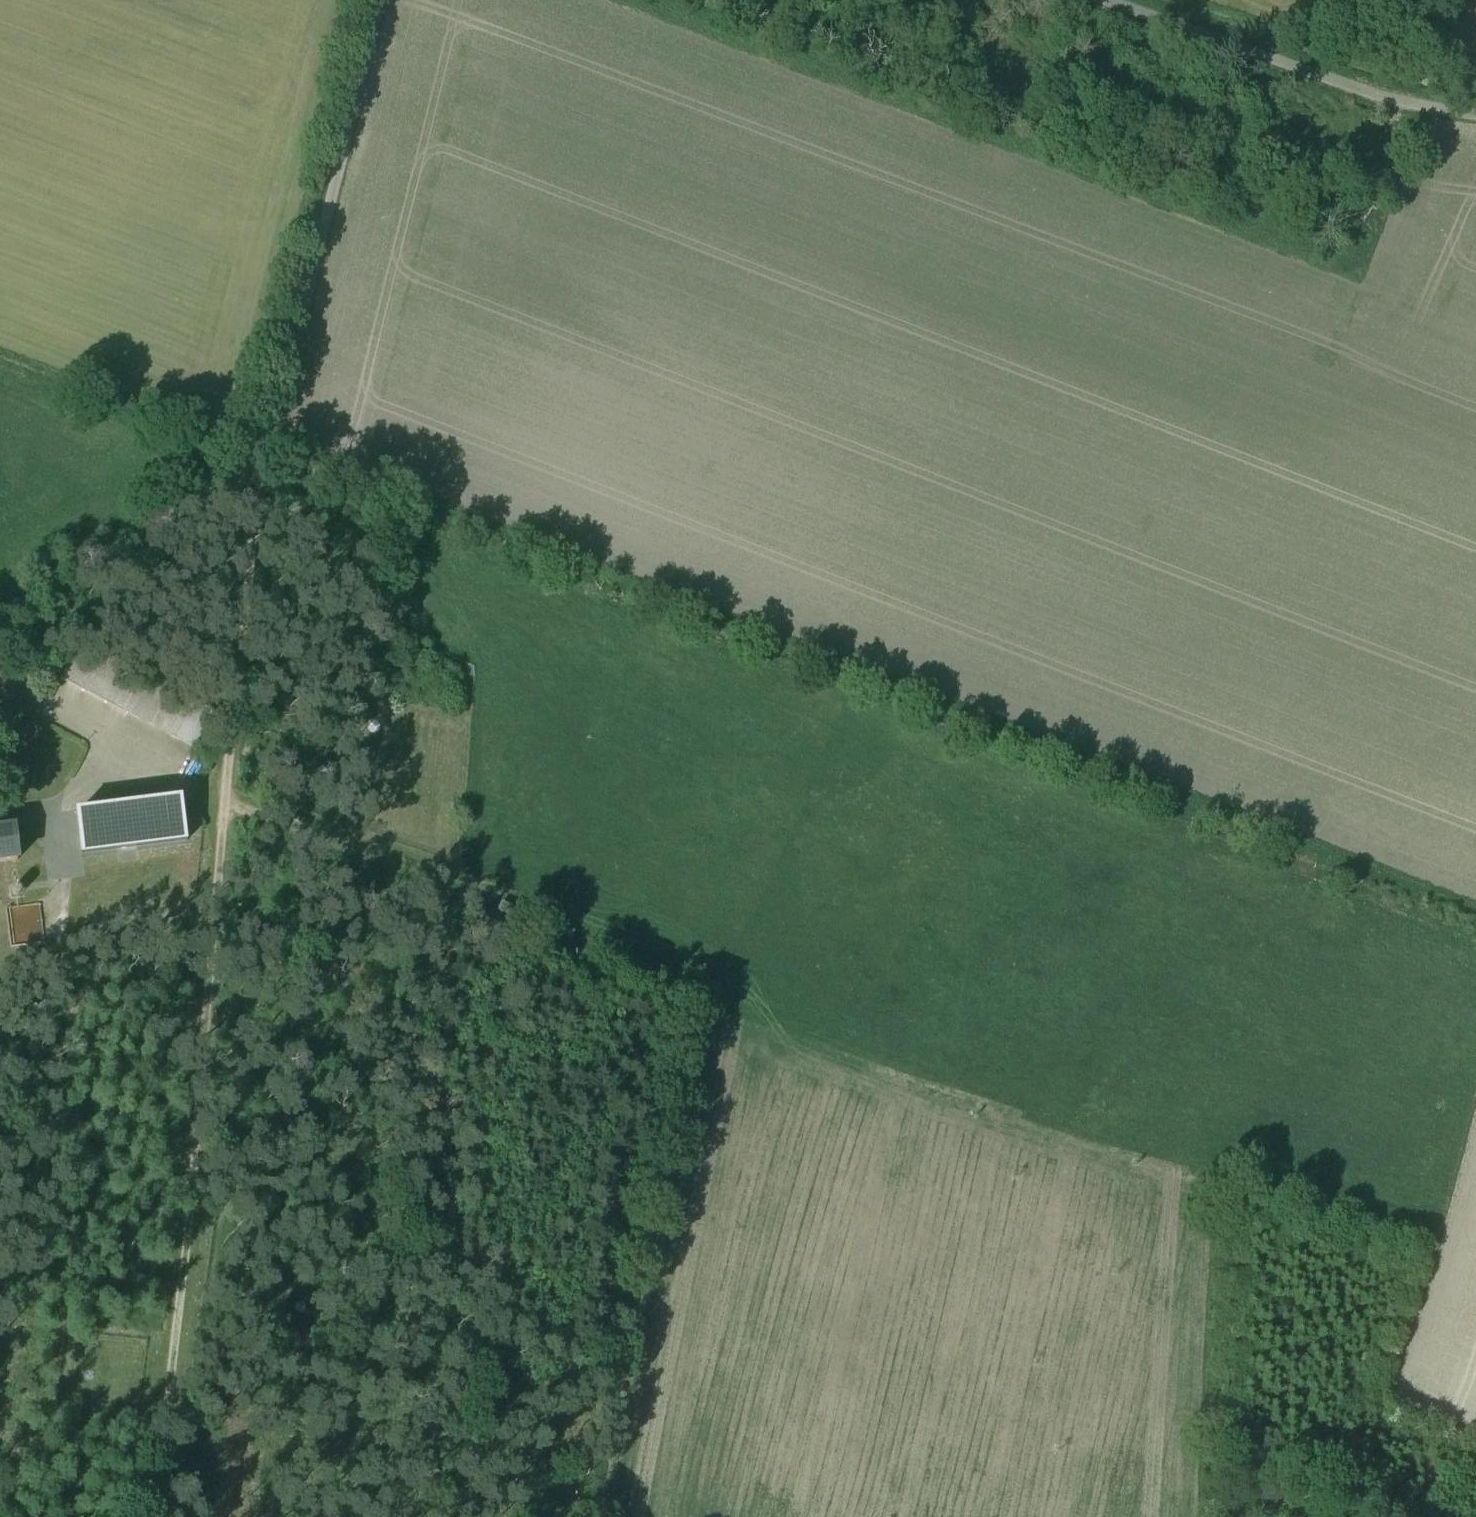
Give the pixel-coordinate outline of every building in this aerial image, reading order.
[(145,681),(78,645),(59,680),(126,716),(145,681)] [(211,716),(145,681),(126,716),(192,752),(211,716)] [(0,833),(0,862),(17,860),(13,831),(0,833)] [(37,906),(5,910),(10,948),(43,944),(37,906)]
